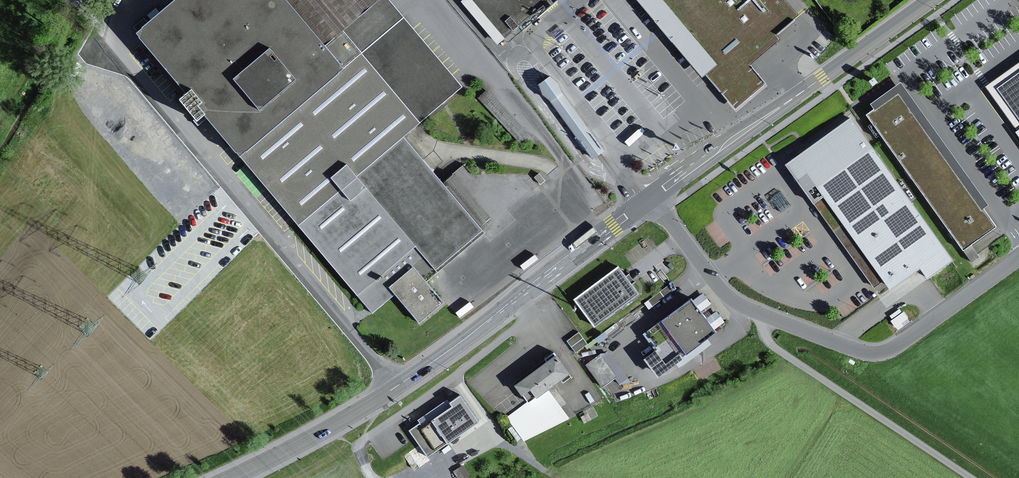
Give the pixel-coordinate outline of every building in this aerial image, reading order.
[(298,222),(402,135),(463,83),(393,0),(378,0),(325,45),(288,0),(168,0),(134,29),(185,89),(178,95),(197,117),(200,115),(204,111),(298,222)] [(325,45),(378,0),(288,0),(325,45)] [(460,0),(497,44),(550,0),(460,0)] [(688,52),(684,56),(720,91),(747,64),(777,33),(749,6),(756,0),(635,0),(688,52)] [(1017,129),(1018,128),(1018,115),(999,88),(1018,73),(1018,62),(986,85),(1017,129)] [(754,72),(747,64),(720,91),(716,94),(723,101),(734,112),(739,117),(769,86),(766,83),(754,72)] [(999,88),(1018,115),(1018,73),(999,88)] [(586,150),(593,158),(604,150),(570,102),(562,91),(559,82),(550,74),(538,83),(543,93),(550,100),(575,135),(574,138),(582,149),(586,150)] [(867,114),(963,249),(970,243),(996,225),(983,208),(989,204),(901,81),(870,103),(874,109),(867,114)] [(874,288),(884,281),(890,289),(878,297),(886,308),(954,260),(851,116),(784,163),(874,288)] [(402,135),(298,222),(373,313),(396,294),(421,324),(446,303),(424,276),(481,230),(479,227),(442,182),(402,135)] [(454,173),(442,182),(479,227),(491,218),(454,173)] [(540,173),(535,177),(541,184),(545,180),(540,173)] [(780,191),(771,198),(781,212),(790,205),(780,191)] [(980,256),(970,243),(963,249),(972,262),(980,256)] [(618,267),(575,299),(594,325),(638,293),(628,280),(618,267)] [(672,282),(645,303),(649,309),(676,288),(672,282)] [(703,293),(693,300),(701,311),(711,303),(703,293)] [(691,297),(647,330),(658,346),(643,357),(657,376),(675,362),(707,338),(717,331),(715,329),(707,318),(701,311),(693,300),(691,297)] [(899,309),(889,315),(891,318),(901,312),(899,309)] [(717,311),(707,318),(715,329),(725,321),(717,311)] [(579,332),(567,341),(576,352),(588,344),(579,332)] [(707,338),(675,362),(679,367),(684,364),(712,344),(707,338)] [(600,353),(586,364),(602,386),(617,375),(600,353)] [(508,417),(524,440),(569,417),(548,388),(569,371),(556,354),(516,384),(528,402),(508,417)] [(460,395),(449,402),(447,399),(417,419),(420,423),(410,430),(428,455),(478,420),(460,395)] [(588,413),(581,417),(584,423),(591,420),(588,413)] [(419,445),(409,452),(419,467),(429,460),(419,445)] [(454,471),(458,477),(467,477),(471,475),(464,465),(454,471)]
